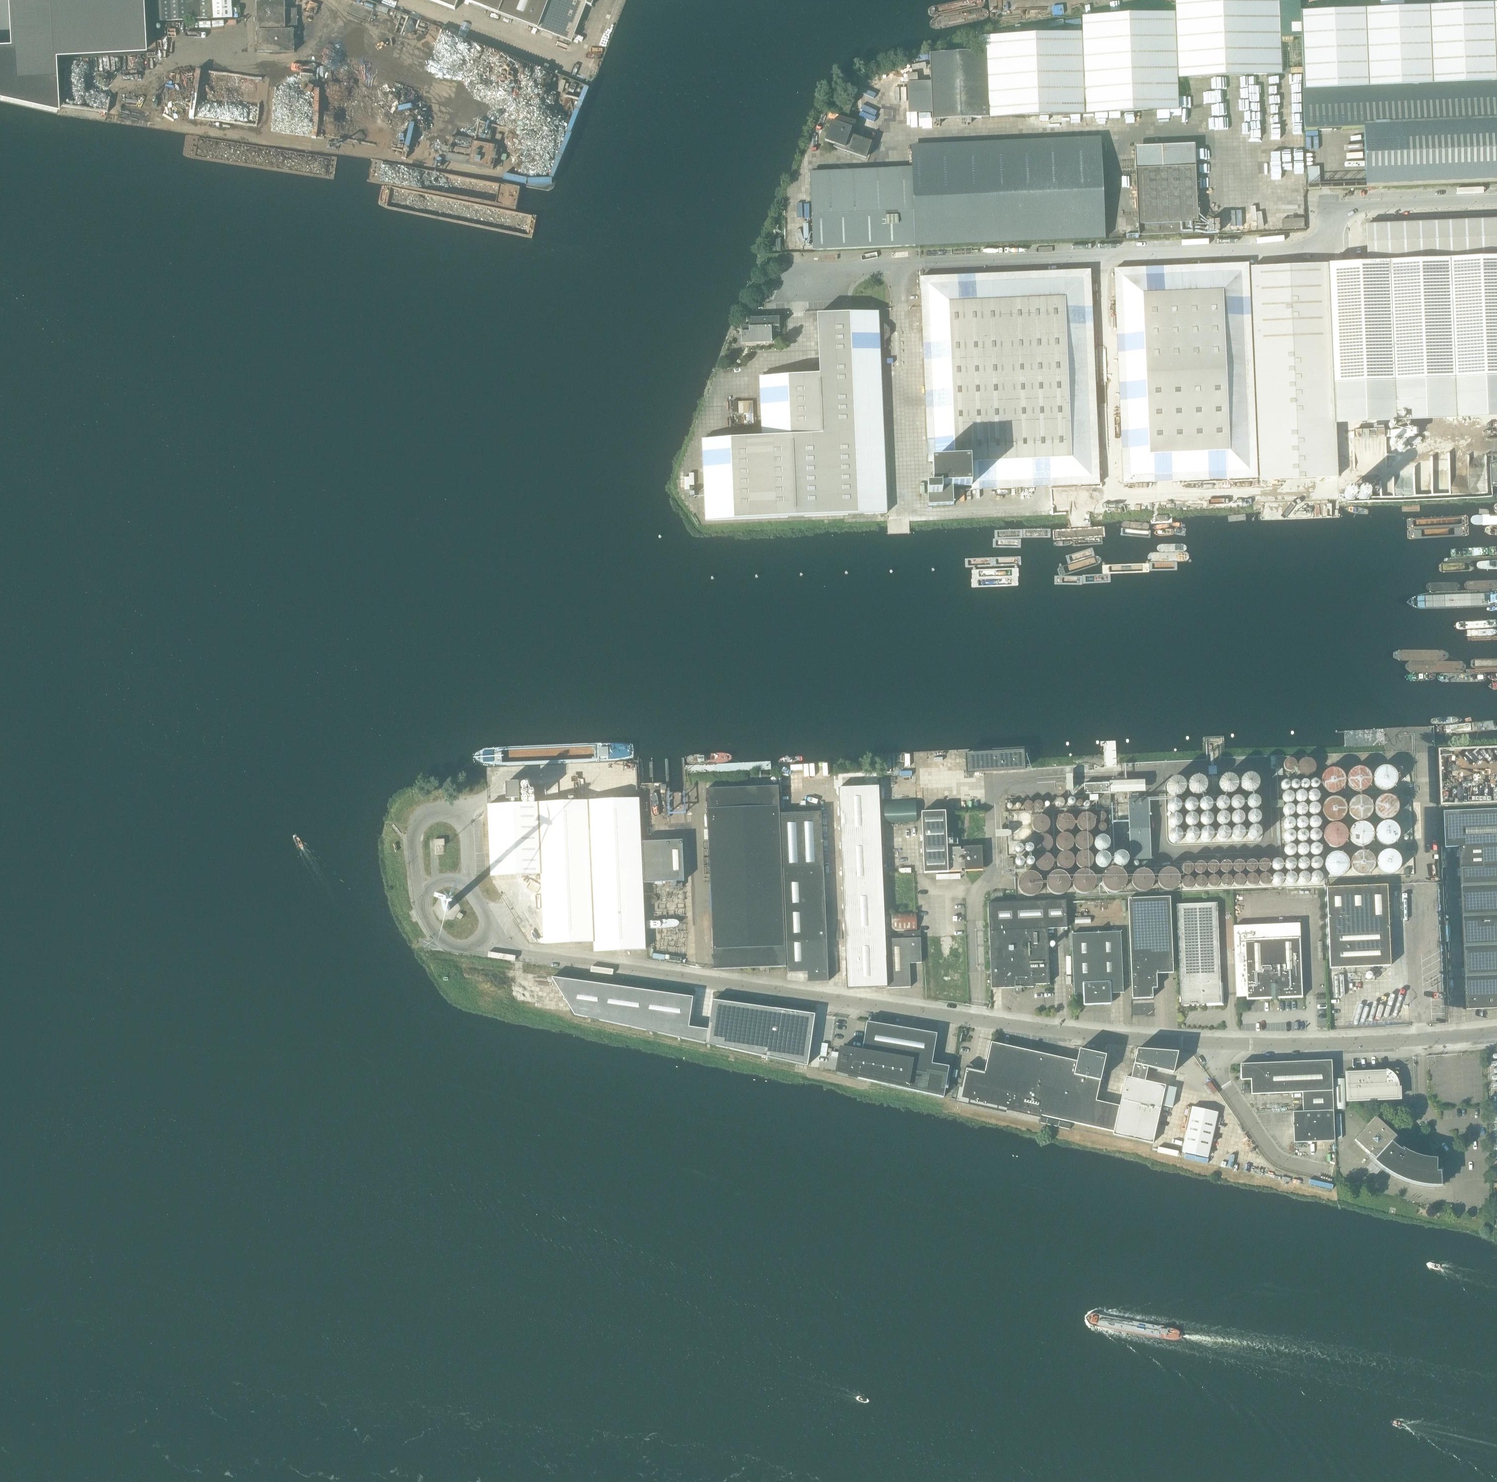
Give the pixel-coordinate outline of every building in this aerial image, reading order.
[(18,80),(56,78),(52,12),(52,0),(14,0),(18,80)] [(55,55),(145,50),(142,0),(52,0),(55,55)] [(173,0),(154,0),(155,22),(174,21),(173,0)] [(174,21),(194,19),(192,0),(173,0),(174,21)] [(194,19),(213,18),(212,0),(192,0),(194,19)] [(213,18),(232,17),(231,0),(212,0),(213,18)] [(294,52),(294,30),(264,30),(264,28),(272,28),(272,26),(297,26),(298,8),(285,8),(285,0),(283,0),(257,0),(257,17),(258,52),(294,52)] [(455,10),(459,0),(428,0),(455,10)] [(499,14),(572,42),(573,39),(574,39),(576,36),(574,35),(588,0),(462,0),(499,14)] [(978,52),(982,118),(989,118),(1178,109),(1177,78),(1281,74),(1278,0),(1176,0),(1176,13),(1083,16),(1083,32),(978,36),(979,51),(978,52)] [(1027,0),(988,4),(989,21),(1028,17),(1027,0)] [(1366,187),(1496,181),(1496,3),(1301,11),(1304,131),(1324,131),(1364,129),(1366,187)] [(16,75),(15,50),(3,51),(4,75),(16,75)] [(982,118),(978,52),(930,54),(931,82),(908,83),(909,113),(932,112),(933,120),(982,118)] [(572,121),(576,123),(589,86),(576,82),(574,87),(582,90),(577,103),(578,103),(572,121)] [(836,111),(848,115),(853,102),(841,98),(836,111)] [(508,137),(510,126),(480,121),(476,145),(483,147),(482,153),(489,154),(489,156),(497,157),(501,136),(508,137)] [(835,147),(865,158),(871,143),(850,135),(852,129),(832,122),(825,141),(835,145),(835,147)] [(911,146),(912,168),(916,246),(1105,238),(1101,138),(911,146)] [(1136,169),(1138,236),(1200,232),(1200,221),(1198,221),(1195,167),(1136,169)] [(916,246),(912,168),(810,172),(813,250),(916,246)] [(1282,220),(1282,229),(1304,228),(1304,219),(1282,220)] [(1329,264),(1335,424),(1496,417),(1496,219),(1366,225),(1367,263),(1329,264)] [(1338,498),(1335,424),(1329,264),(1329,263),(1328,263),(1328,264),(1250,267),(1260,501),(1338,498)] [(1257,477),(1248,264),(1114,269),(1115,298),(1123,483),(1257,477)] [(928,461),(932,461),(933,487),(927,487),(928,506),(954,505),(953,486),(972,486),(972,489),(1100,484),(1092,299),(1090,270),(920,277),(922,306),(928,461)] [(702,440),(706,520),(887,513),(880,348),(885,348),(885,341),(890,336),(890,329),(885,324),(879,324),(878,312),(817,315),(820,374),(760,377),(762,437),(702,440)] [(741,327),(742,343),(772,342),(771,331),(778,331),(779,331),(779,320),(767,320),(767,318),(749,319),(749,326),(741,327)] [(739,400),(739,411),(753,411),(753,400),(739,400)] [(965,753),(966,774),(974,774),(974,773),(1024,770),(1022,751),(973,754),(973,753),(965,753)] [(1301,762),(1286,758),(1284,766),(1295,769),(1313,773),(1316,761),(1302,757),(1301,762)] [(1401,772),(1381,763),(1373,782),(1393,790),(1401,772)] [(1347,784),(1366,792),(1374,773),(1354,765),(1347,784)] [(1345,789),(1343,768),(1323,769),(1325,791),(1345,789)] [(1241,776),(1220,775),(1220,792),(1258,793),(1259,775),(1241,774),(1241,776)] [(880,777),(881,799),(916,798),(915,775),(880,777)] [(1166,781),(1171,800),(1171,799),(1173,806),(1199,800),(1199,797),(1209,794),(1204,776),(1185,780),(1185,777),(1166,781)] [(523,783),(509,783),(509,791),(509,799),(523,799),(523,791),(523,783)] [(1084,784),(1084,794),(1109,793),(1109,783),(1084,784)] [(706,789),(714,969),(786,966),(778,786),(706,789)] [(838,788),(845,938),(845,948),(839,948),(840,966),(846,965),(846,975),(847,988),(887,987),(879,786),(838,788)] [(1385,791),(1373,808),(1390,821),(1402,803),(1385,791)] [(1375,826),(1365,822),(1374,800),(1356,793),(1348,813),(1359,818),(1351,838),(1367,844),(1375,826)] [(1345,818),(1344,796),(1325,797),(1325,819),(1345,818)] [(491,876),(541,874),(544,943),(594,941),(595,951),(645,949),(639,799),(488,806),(491,876)] [(1005,800),(1005,812),(1016,811),(1015,799),(1005,800)] [(1151,859),(1149,799),(1146,799),(1128,799),(1130,860),(1151,859)] [(881,801),(882,824),(917,822),(916,800),(881,801)] [(1461,847),(1467,1007),(1496,1006),(1496,810),(1446,812),(1447,848),(1454,848),(1461,847)] [(947,847),(947,842),(945,811),(921,812),(924,873),(949,872),(949,869),(980,868),(979,849),(948,850),(948,847),(947,847)] [(807,972),(808,982),(828,981),(828,975),(821,812),(781,814),(787,973),(807,972)] [(1333,820),(1323,839),(1340,847),(1349,829),(1333,820)] [(1399,843),(1400,821),(1379,820),(1379,842),(1399,843)] [(682,881),(684,881),(682,841),(643,842),(645,882),(670,882),(670,887),(682,887),(682,881)] [(1008,856),(1014,856),(1015,856),(1016,872),(1035,871),(1033,843),(1008,844),(1008,856)] [(1125,891),(1127,869),(1106,866),(1103,889),(1125,891)] [(1327,888),(1331,968),(1391,965),(1387,886),(1327,888)] [(1164,973),(1173,973),(1170,897),(1128,899),(1132,999),(1153,998),(1152,988),(1157,988),(1156,974),(1164,973)] [(1271,899),(1271,910),(1301,910),(1301,899),(1271,899)] [(1049,984),(1049,980),(1047,929),(1067,928),(1066,900),(988,903),(991,989),(1014,988),(1014,993),(1021,992),(1021,987),(1033,987),(1033,984),(1049,984)] [(1221,1003),(1217,903),(1177,905),(1181,1004),(1221,1003)] [(891,912),(892,931),(917,930),(916,911),(891,912)] [(1238,997),(1248,996),(1248,1000),(1304,997),(1301,923),(1235,926),(1238,997)] [(903,932),(904,939),(887,939),(889,988),(910,987),(909,963),(921,963),(920,938),(920,931),(903,932)] [(1084,994),(1085,1004),(1094,1003),(1095,1003),(1100,1003),(1100,1004),(1111,1003),(1110,994),(1118,993),(1123,993),(1120,931),(1071,934),(1074,995),(1084,994)] [(552,977),(574,1014),(807,1066),(815,1014),(712,1000),(708,1029),(689,1027),(693,997),(552,977)] [(857,1077),(944,1097),(949,1066),(932,1063),(937,1033),(867,1022),(861,1054),(841,1050),(841,1054),(840,1054),(838,1064),(839,1064),(838,1071),(837,1070),(837,1072),(858,1075),(857,1077)] [(965,1071),(964,1070),(958,1100),(1040,1118),(1041,1116),(1114,1132),(1119,1106),(1118,1105),(1117,1108),(1095,1103),(1100,1081),(1074,1075),(1077,1061),(991,1042),(985,1072),(972,1069),(972,1070),(965,1071)] [(1137,1050),(1134,1064),(1147,1067),(1173,1073),(1178,1052),(1137,1050)] [(1302,1092),(1303,1111),(1333,1110),(1331,1060),(1240,1064),(1241,1080),(1251,1079),(1251,1094),(1302,1092)] [(1391,1072),(1386,1069),(1386,1072),(1347,1074),(1348,1100),(1399,1098),(1399,1086),(1398,1081),(1395,1076),(1391,1072)] [(1167,1086),(1163,1105),(1172,1107),(1176,1089),(1176,1088),(1167,1086)] [(1192,1107),(1183,1152),(1208,1157),(1218,1112),(1192,1107)] [(1333,1110),(1303,1111),(1293,1112),(1294,1142),(1334,1141),(1333,1110)] [(1428,1186),(1441,1187),(1440,1175),(1436,1175),(1436,1159),(1429,1158),(1422,1157),(1415,1155),(1409,1152),(1402,1149),(1402,1148),(1399,1152),(1394,1148),(1392,1146),(1398,1138),(1376,1117),(1370,1123),(1354,1140),(1370,1154),(1373,1157),(1375,1159),(1378,1162),(1377,1163),(1375,1164),(1374,1166),(1376,1168),(1378,1167),(1379,1164),(1380,1163),(1381,1164),(1384,1167),(1382,1169),(1393,1176),(1404,1181),(1416,1185),(1428,1186)]
